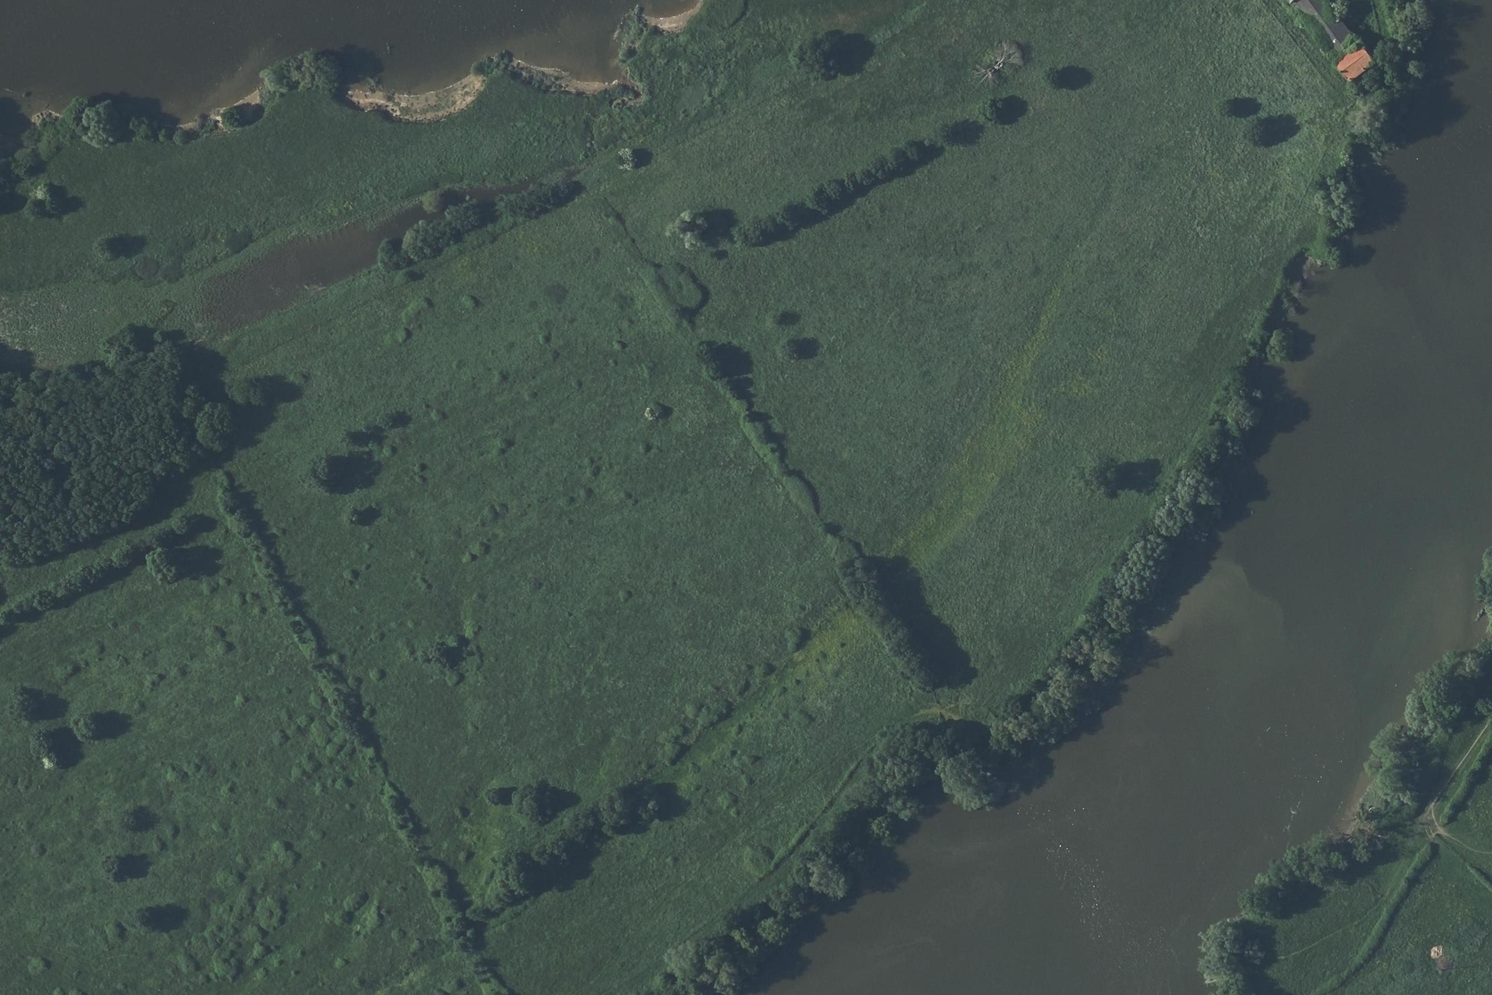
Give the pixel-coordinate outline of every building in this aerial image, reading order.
[(1352,85),(1381,65),(1365,45),(1361,48),(1324,0),(1286,0),(1291,7),(1295,5),(1340,62),(1337,65),(1352,85)]
